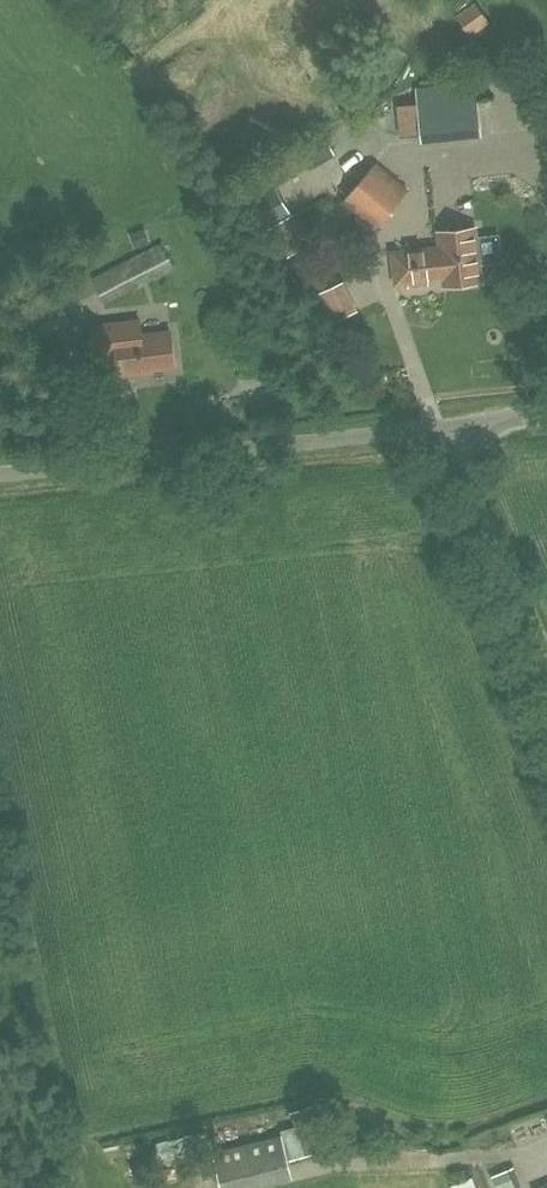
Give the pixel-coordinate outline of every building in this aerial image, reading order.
[(482,136),(478,96),(418,102),(422,142),(482,136)] [(407,189),(376,163),(343,202),(375,228),(407,189)] [(276,186),(245,204),(260,231),(291,214),(276,186)] [(294,253),(277,223),(260,232),(277,262),(294,253)] [(475,228),(439,232),(441,247),(393,252),(396,283),(409,282),(409,285),(428,283),(428,280),(431,280),(431,276),(444,274),(445,284),(481,280),(475,228)] [(162,243),(93,279),(104,301),(173,265),(162,243)] [(316,252),(292,265),(308,294),(332,281),(316,252)] [(140,320),(90,325),(94,357),(109,355),(109,353),(116,352),(119,375),(143,372),(142,369),(175,365),(171,331),(142,334),(140,320)] [(316,1104),(293,1111),(307,1155),(331,1148),(329,1144),(337,1142),(340,1150),(354,1146),(347,1124),(340,1126),(339,1124),(324,1129),(316,1104)] [(289,1159),(283,1134),(213,1151),(219,1175),(289,1159)] [(485,1175),(491,1187),(519,1187),(509,1165),(485,1175)] [(447,1187),(473,1187),(467,1175),(445,1184),(447,1187)]
